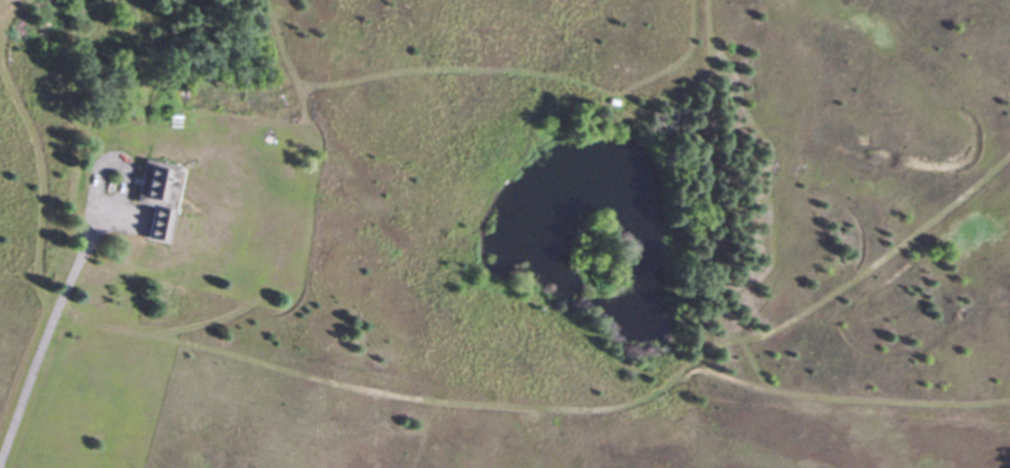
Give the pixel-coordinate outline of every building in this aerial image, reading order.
[(136,160),(128,204),(152,208),(146,241),(161,244),(175,167),(136,160)]
